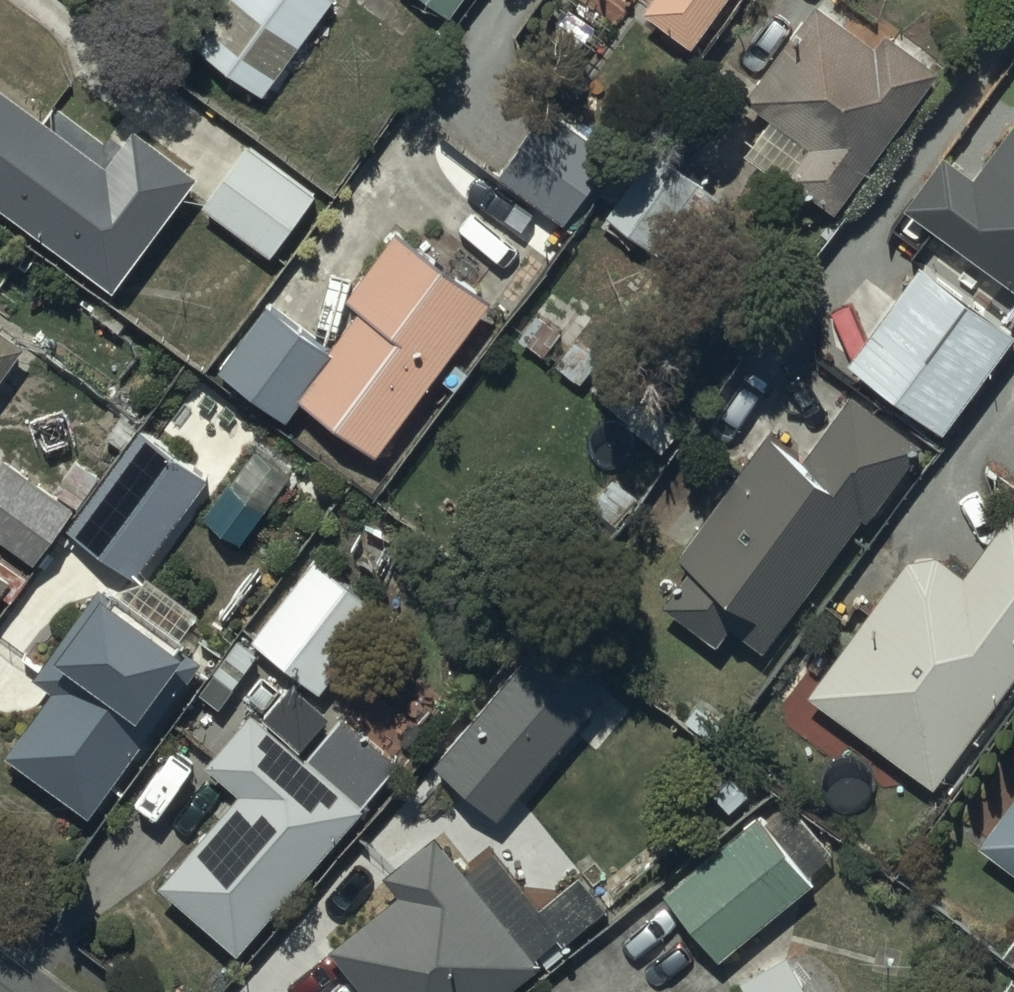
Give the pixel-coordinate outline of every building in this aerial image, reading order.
[(329,0),(224,0),(192,44),(260,94),(329,0)] [(461,0),(435,0),(452,12),(461,0)] [(725,0),(647,0),(641,9),(692,46),(725,0)] [(866,35),(820,0),(817,0),(745,96),(771,115),(746,150),(786,180),(791,174),(836,208),(940,67),(877,20),(866,35)] [(112,285),(196,171),(135,125),(106,164),(0,86),(0,202),(112,285)] [(546,106),(496,172),(562,221),(611,154),(546,106)] [(1013,286),(1013,122),(975,174),(946,153),(907,208),(1013,286)] [(316,186),(248,140),(202,207),(270,254),(316,186)] [(701,183),(655,149),(607,213),(654,248),(701,183)] [(377,451),(488,299),(394,230),(345,297),(360,308),(330,350),(267,304),(220,369),(284,417),(300,395),(377,451)] [(919,263),(847,362),(942,431),(1013,333),(919,263)] [(22,343),(0,326),(0,373),(22,343)] [(801,458),(767,432),(677,552),(691,562),(661,602),(715,643),(730,623),(763,648),(864,514),(869,518),(923,446),(851,392),(801,458)] [(136,577),(209,476),(121,413),(105,435),(124,449),(67,527),(136,577)] [(292,472),(255,445),(205,515),(241,542),(292,472)] [(32,560),(71,504),(0,455),(0,537),(32,560)] [(909,556),(809,694),(934,784),(1013,672),(1013,509),(1011,507),(963,572),(937,553),(909,556)] [(382,608),(310,555),(249,637),(321,690),(382,608)] [(128,604),(100,583),(32,674),(51,688),(3,752),(87,814),(203,659),(178,641),(200,610),(151,573),(128,604)] [(607,689),(541,634),(433,763),(498,818),(573,729),(596,749),(625,714),(602,695),(607,689)] [(158,882),(238,949),(398,757),(342,711),(306,753),(251,707),(204,763),(236,789),(158,882)] [(980,845),(1013,870),(1013,798),(980,845)] [(812,883),(758,815),(665,890),(719,957),(812,883)] [(540,963),(435,831),(384,872),(398,890),(328,945),(365,991),(503,991),(540,963)] [(1003,955),(1013,963),(1013,938),(1003,955)] [(788,953),(742,978),(749,991),(809,991),(788,953)]
